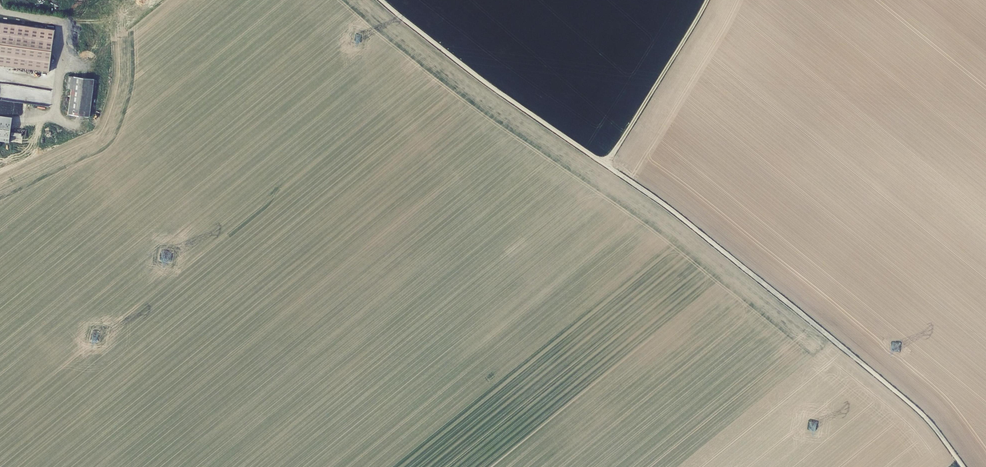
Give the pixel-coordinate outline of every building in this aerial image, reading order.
[(0,23),(0,66),(47,72),(53,30),(0,23)] [(90,116),(94,79),(68,76),(67,88),(72,89),(69,114),(90,116)] [(0,122),(0,142),(8,143),(10,123),(0,122)]
